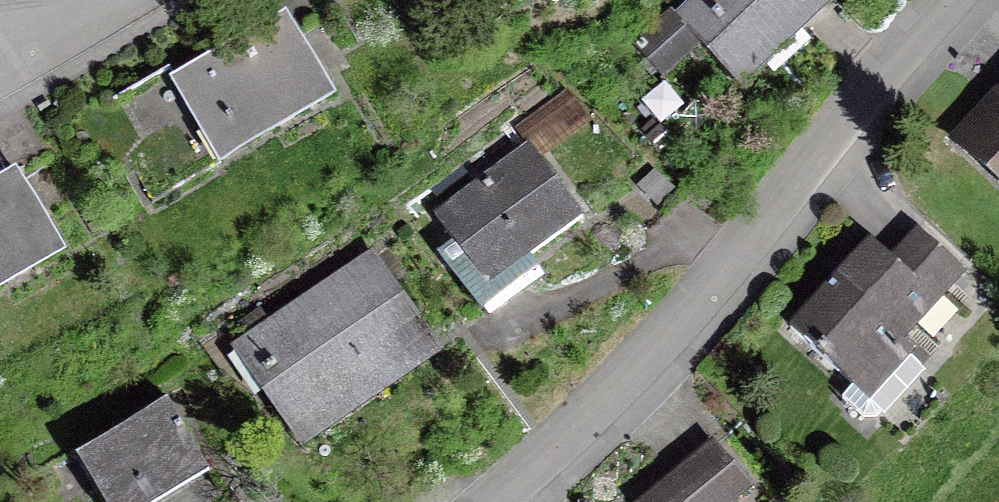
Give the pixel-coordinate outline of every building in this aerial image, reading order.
[(834,3),(831,0),(687,0),(675,11),(674,9),(634,45),(664,79),(700,46),(738,89),(834,3)] [(168,77),(219,164),(337,96),(286,8),(168,77)] [(946,138),(998,188),(998,82),(946,138)] [(540,158),(590,122),(567,90),(513,129),(525,145),(528,143),(540,158)] [(519,263),(583,218),(540,158),(490,193),(481,180),(434,214),(486,287),(519,263)] [(0,175),(0,292),(67,254),(16,166),(0,175)] [(656,168),(636,186),(657,209),(677,190),(656,168)] [(787,324),(885,416),(927,371),(910,355),(915,350),(903,340),(918,325),(932,338),(958,311),(944,297),(968,272),(919,226),(890,256),(870,237),(787,324)] [(422,346),(368,265),(246,346),(301,427),(350,394),(422,346)] [(76,455),(104,501),(160,501),(210,472),(168,400),(76,455)] [(755,489),(713,439),(653,489),(637,501),(739,501),(755,489)]
